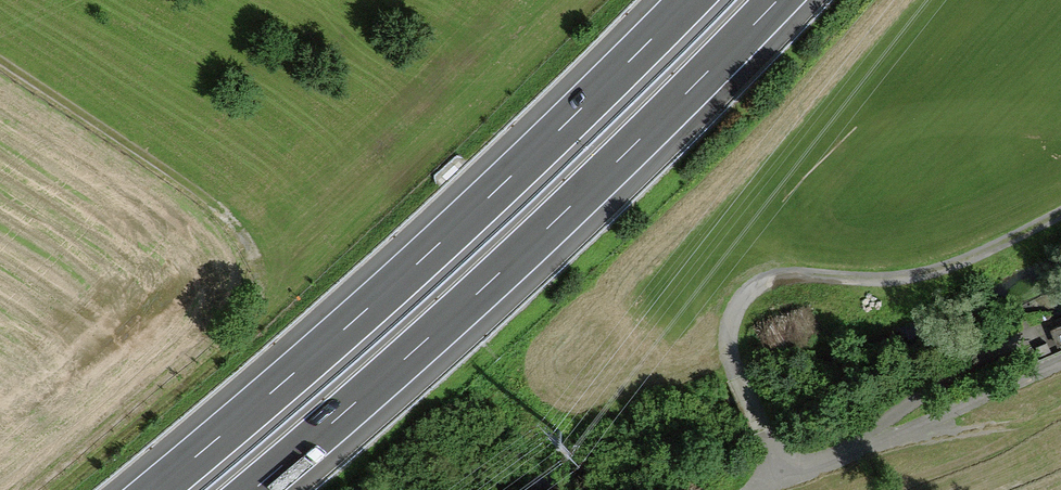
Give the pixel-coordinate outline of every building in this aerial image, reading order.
[(1060,334),(1060,317),(1051,319),(1056,335),(1060,334)]
